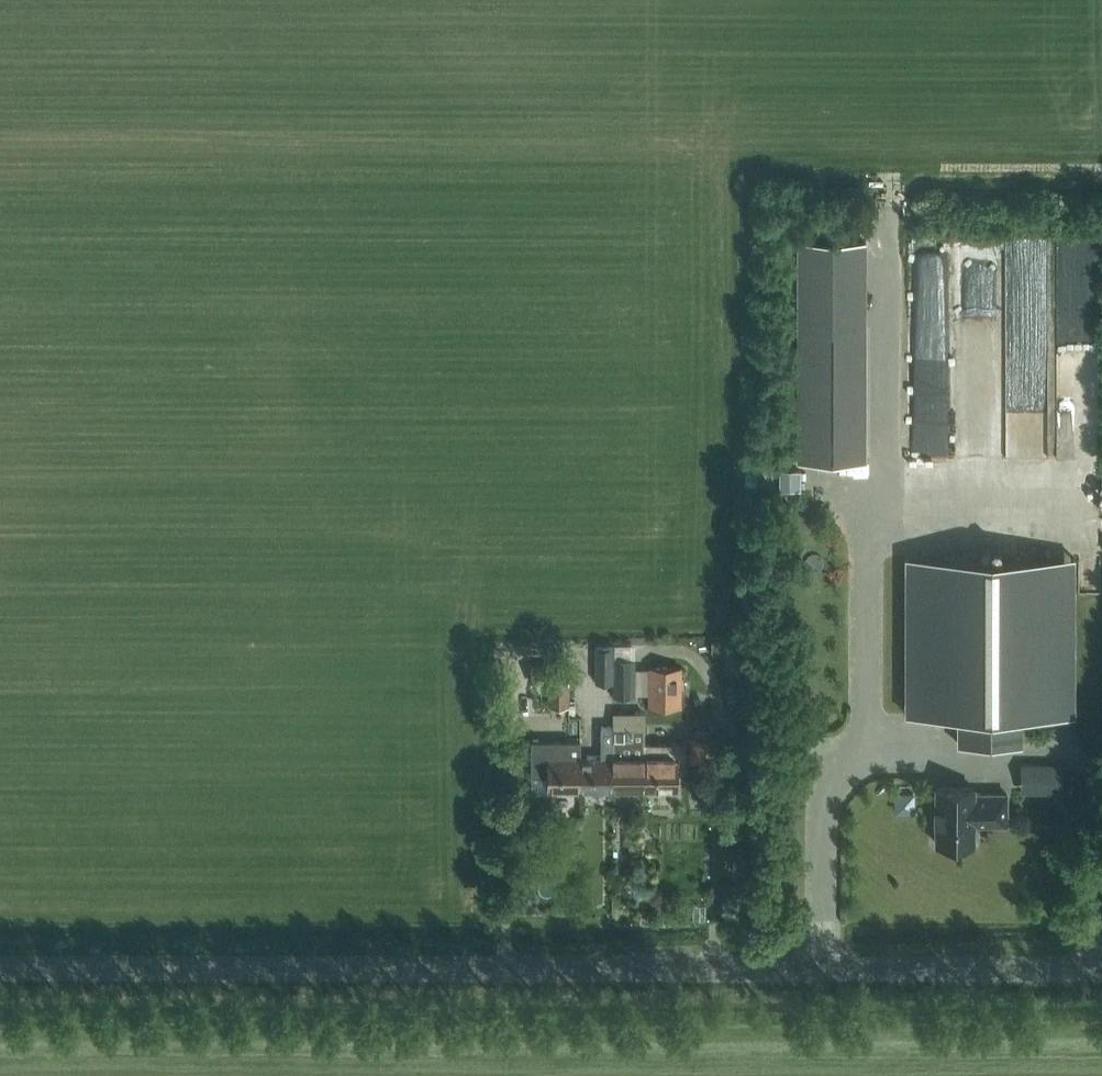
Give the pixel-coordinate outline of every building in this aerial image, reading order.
[(833,453),(875,453),(871,235),(805,236),(808,408),(832,407),(833,453)] [(951,423),(920,422),(920,432),(950,433),(951,423)] [(1074,558),(905,558),(905,714),(958,714),(958,744),(1021,744),(1021,714),(1074,714),(1074,558)] [(613,680),(613,660),(614,646),(596,646),(595,680),(613,680)] [(613,660),(613,680),(613,694),(630,694),(631,660),(613,660)] [(549,682),(550,704),(568,704),(568,664),(532,664),(532,682),(549,682)] [(680,707),(680,667),(649,667),(649,707),(680,707)] [(591,702),(568,706),(570,718),(593,714),(591,702)] [(544,724),(559,725),(560,711),(545,710),(544,724)] [(580,789),(613,789),(613,726),(601,726),(601,756),(581,756),(580,789)] [(645,743),(644,743),(644,726),(613,726),(613,789),(645,789),(645,743)] [(713,760),(713,737),(690,737),(690,760),(713,760)] [(580,789),(581,756),(581,740),(531,740),(531,776),(548,776),(548,789),(549,789),(580,789)] [(677,789),(677,760),(685,760),(685,743),(645,743),(645,789),(675,789),(677,789)] [(1033,781),(1057,781),(1057,770),(1033,769),(1033,781)] [(973,788),(935,788),(935,844),(973,844),(973,825),(1006,825),(1006,794),(973,794),(973,788)]
